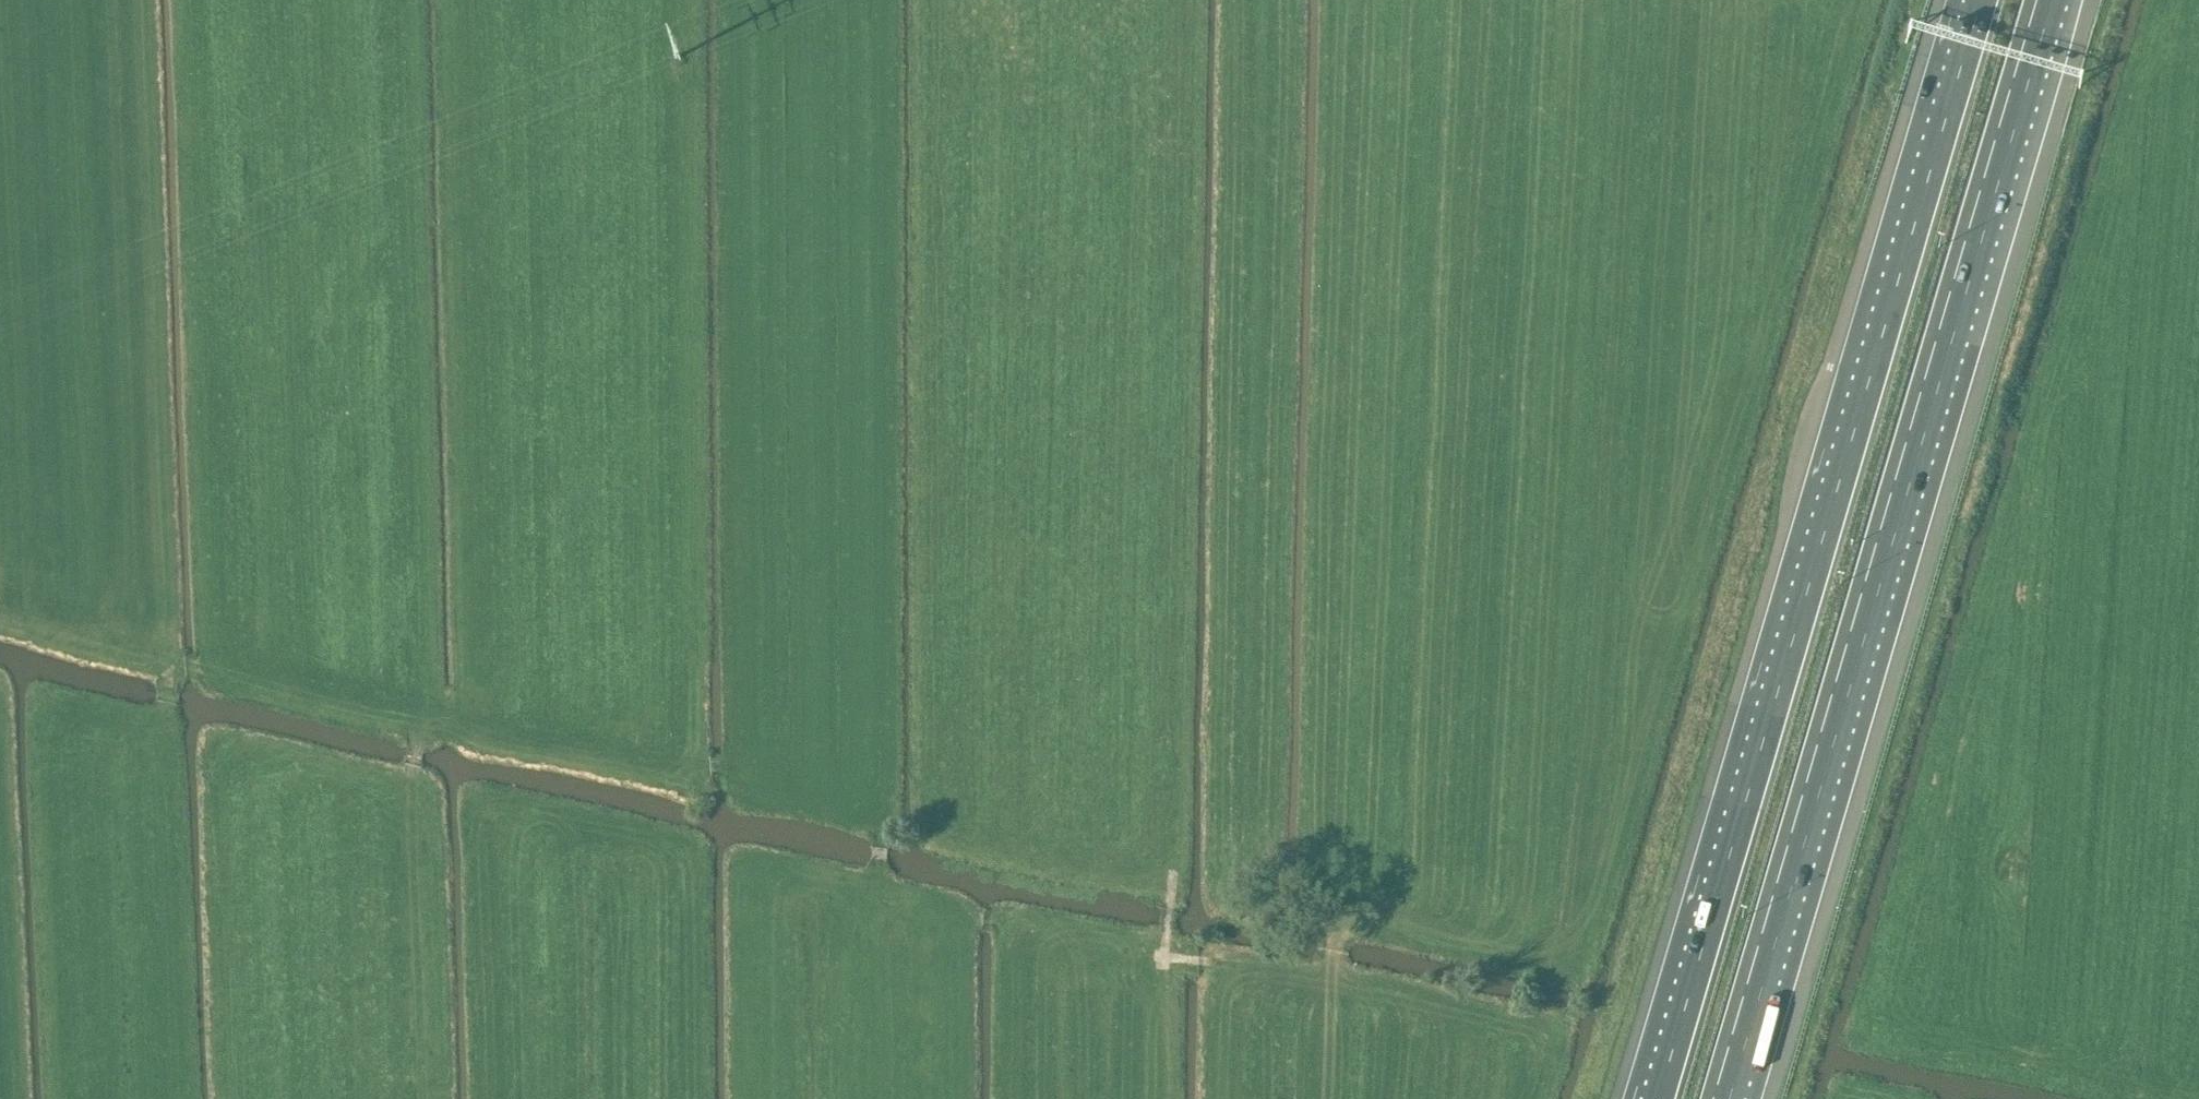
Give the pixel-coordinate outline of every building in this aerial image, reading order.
[(1170,938),(1171,911),(1162,911),(1161,937),(1170,938)]
